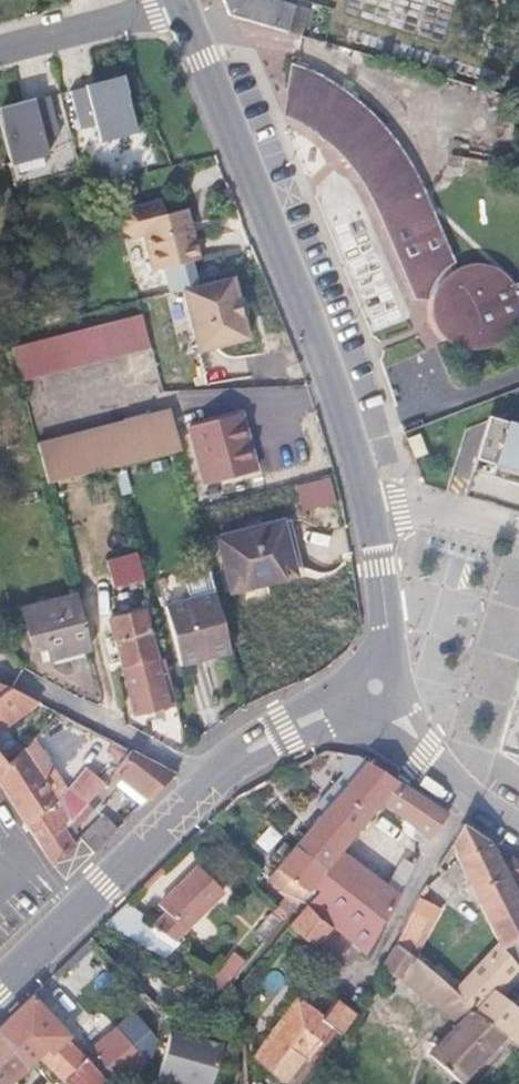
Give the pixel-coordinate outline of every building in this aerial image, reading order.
[(230,14),(287,31),(294,6),(275,0),(225,0),(230,14)] [(311,4),(306,23),(321,28),(327,8),(311,4)] [(432,292),(437,293),(444,283),(453,274),(464,267),(432,186),(427,176),(422,166),(417,156),(404,137),(399,128),(392,120),(386,114),(379,108),(362,95),(349,87),(341,82),(333,79),(324,75),(289,61),(286,112),(303,119),(319,128),(329,135),(343,146),(350,152),(356,159),(367,173),(376,186),(380,194),(384,202),(388,211),(422,294),(430,295),(432,292)] [(102,141),(139,131),(125,81),(88,91),(87,86),(71,90),(81,128),(97,123),(102,141)] [(1,115),(14,164),(51,154),(46,137),(62,133),(52,96),(36,100),(38,105),(1,115)] [(201,258),(187,207),(165,213),(161,199),(127,208),(121,219),(124,230),(135,237),(145,234),(155,270),(201,258)] [(437,293),(435,300),(441,305),(446,312),(449,319),(451,328),(451,335),(449,343),(457,348),(465,352),(475,353),(484,352),(493,350),(501,345),(509,339),(514,332),(518,323),(518,319),(518,300),(518,295),(514,287),(508,279),(501,273),(493,269),(484,266),(474,265),(464,267),(453,274),(444,283),(437,293)] [(250,337),(234,276),(168,292),(185,354),(250,337)] [(443,336),(449,343),(451,335),(451,328),(449,319),(446,312),(441,305),(435,300),(433,309),(435,319),(437,328),(443,336)] [(88,363),(152,347),(144,313),(80,331),(88,363)] [(39,377),(88,363),(80,331),(30,344),(39,377)] [(29,380),(39,377),(30,344),(20,347),(29,380)] [(208,375),(197,378),(199,386),(210,383),(208,375)] [(169,410),(105,426),(116,468),(179,452),(169,410)] [(242,415),(191,426),(206,485),(257,472),(242,415)] [(510,424),(488,417),(482,435),(463,497),(480,502),(518,514),(518,426),(510,424)] [(105,426),(38,444),(49,485),(116,468),(105,426)] [(338,503),(330,476),(291,487),(299,514),(338,503)] [(286,523),(220,539),(233,593),(252,588),(299,576),(296,564),(286,523)] [(114,587),(145,579),(138,552),(108,561),(114,587)] [(182,664),(232,652),(216,593),(211,572),(189,577),(195,599),(167,606),(182,664)] [(51,661),(91,650),(77,595),(22,610),(34,651),(48,647),(51,661)] [(123,671),(160,661),(146,609),(109,619),(123,671)] [(171,706),(160,661),(123,671),(135,716),(171,706)] [(498,750),(518,765),(518,680),(498,750)] [(9,687),(0,683),(0,695),(9,687)] [(38,702),(13,688),(9,687),(0,695),(0,711),(5,714),(20,721),(38,702)] [(30,742),(8,762),(5,771),(0,775),(0,780),(7,791),(34,833),(44,849),(65,827),(88,802),(105,784),(100,779),(89,769),(61,801),(35,764),(42,758),(30,742)] [(119,758),(124,762),(131,750),(115,742),(110,750),(119,758)] [(122,776),(151,799),(178,775),(131,750),(124,762),(118,770),(105,784),(88,802),(94,809),(117,782),(122,776)] [(5,771),(8,762),(0,753),(0,775),(5,771)] [(320,764),(317,755),(305,762),(307,770),(320,764)] [(119,758),(100,779),(105,784),(118,770),(124,762),(119,758)] [(330,804),(269,877),(255,890),(276,911),(284,919),(301,900),(307,904),(353,942),(368,954),(391,908),(393,909),(401,894),(343,850),(383,801),(432,837),(449,814),(405,784),(368,759),(351,781),(330,804)] [(323,798),(330,804),(351,781),(342,774),(323,798)] [(117,782),(146,804),(151,799),(122,776),(117,782)] [(83,836),(84,838),(95,853),(119,829),(105,815),(83,836)] [(502,863),(491,842),(473,830),(463,823),(452,846),(485,913),(506,902),(498,883),(510,877),(502,863)] [(77,844),(65,827),(44,849),(55,865),(77,844)] [(518,880),(518,861),(512,856),(502,863),(510,877),(498,883),(506,902),(485,913),(500,944),(489,951),(483,957),(452,991),(470,1007),(493,1026),(514,1043),(518,1047),(518,1010),(511,1005),(496,990),(517,965),(518,967),(518,896),(512,884),(518,880)] [(145,916),(127,903),(107,923),(164,958),(178,943),(176,941),(225,891),(200,865),(159,906),(167,915),(152,931),(140,923),(145,916)] [(442,910),(419,899),(397,947),(415,957),(430,931),(442,910)] [(338,960),(353,942),(307,904),(290,925),(305,938),(315,946),(336,962),(338,960)] [(257,933),(266,941),(284,919),(276,911),(257,933)] [(430,931),(415,957),(423,964),(442,939),(430,931)] [(310,951),(315,946),(305,938),(300,944),(310,951)] [(462,1083),(507,1037),(493,1026),(470,1007),(452,991),(443,982),(423,964),(415,957),(397,947),(383,968),(403,982),(458,1023),(430,1054),(462,1083)] [(476,950),(443,982),(452,991),(483,957),(476,950)] [(169,991),(183,969),(171,962),(158,984),(169,991)] [(230,983),(223,991),(216,998),(226,1018),(237,1015),(235,988),(230,983)] [(33,994),(19,1008),(0,1026),(0,1027),(35,1062),(41,1057),(65,1082),(86,1057),(85,1056),(69,1039),(72,1035),(33,994)] [(290,1083),(291,1083),(334,1027),(338,1030),(342,1032),(357,1011),(356,1009),(339,998),(325,1017),(298,996),(253,1057),(290,1083)] [(188,1027),(173,1023),(171,1030),(186,1035),(188,1027)] [(35,1062),(0,1027),(0,1083),(11,1083),(35,1062)] [(338,1030),(334,1027),(291,1083),(300,1083),(315,1065),(314,1063),(338,1030)] [(85,1056),(86,1057),(108,1083),(123,1083),(150,1063),(121,1028),(114,1034),(117,1038),(111,1042),(104,1035),(98,1040),(104,1047),(97,1052),(93,1048),(85,1056)] [(157,1077),(181,1083),(211,1083),(222,1045),(186,1035),(171,1030),(157,1077)] [(86,1057),(65,1082),(67,1083),(108,1083),(86,1057)]
